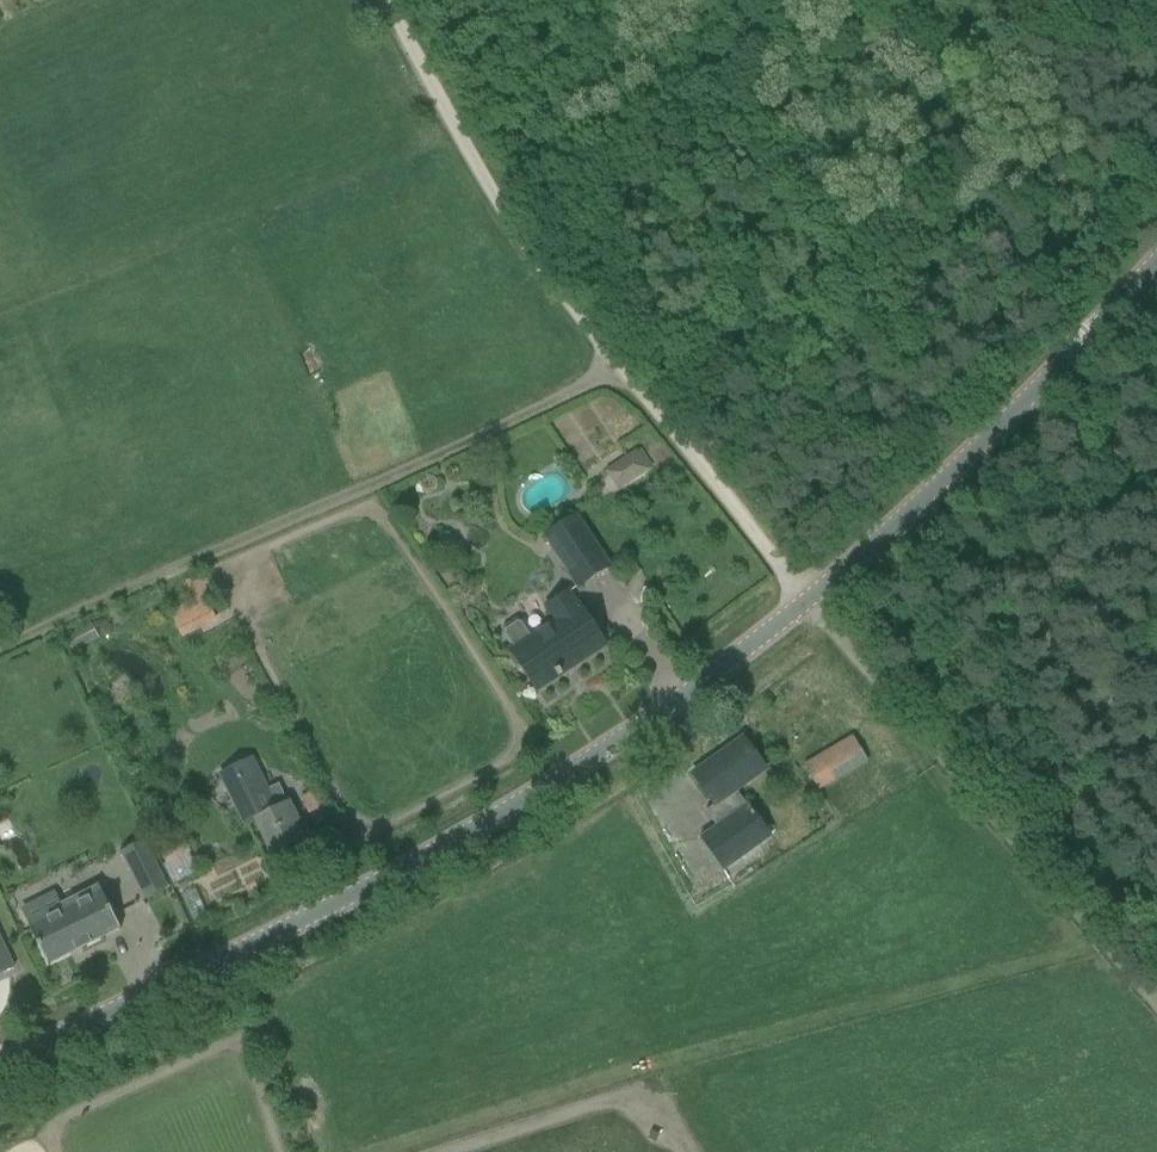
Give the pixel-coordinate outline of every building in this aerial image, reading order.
[(638,449),(605,471),(619,492),(651,470),(650,468),(653,466),(641,449),(639,450),(638,449)] [(546,537),(579,588),(610,567),(577,516),(546,537)] [(438,537),(438,544),(443,548),(450,548),(454,543),(454,537),(449,532),(443,532),(438,537)] [(178,628),(213,611),(205,593),(170,610),(178,628)] [(502,637),(524,671),(537,691),(606,645),(580,605),(578,607),(569,593),(546,608),(554,621),(531,636),(523,624),(518,622),(507,630),(506,634),(502,637)] [(818,789),(868,760),(854,737),(805,766),(818,789)] [(747,805),(737,790),(766,769),(744,738),(693,775),(715,806),(707,813),(717,826),(700,838),(724,873),(773,837),(749,803),(747,805)] [(335,817),(320,789),(301,798),(316,827),(335,817)] [(256,819),(273,853),(303,838),(295,822),(298,820),(289,802),(279,807),(271,791),(249,802),(258,818),(256,819)] [(178,826),(167,817),(158,828),(168,837),(178,826)] [(140,842),(117,853),(127,874),(151,863),(140,842)] [(190,878),(180,857),(167,863),(163,865),(173,885),(190,878)] [(99,883),(61,901),(63,906),(29,923),(47,961),(120,926),(99,883)] [(15,967),(0,933),(0,974),(15,967)]
